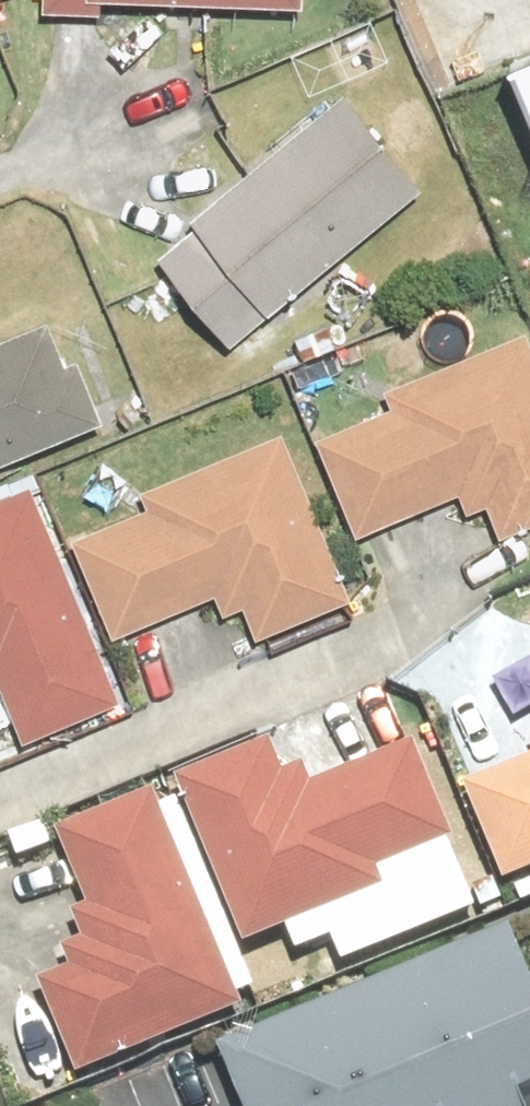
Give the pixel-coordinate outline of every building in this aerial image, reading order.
[(50,9),(112,11),(112,0),(51,0),(50,9)] [(512,56),(529,101),(529,49),(512,56)] [(241,344),(432,183),(356,93),(164,254),(241,344)] [(116,413),(91,353),(77,359),(59,315),(0,339),(0,460),(116,413)] [(392,399),(397,409),(325,442),(368,538),(468,493),(478,515),(501,505),(517,542),(529,536),(529,338),(392,399)] [(154,512),(79,540),(116,638),(225,597),(233,619),(251,613),(261,640),(360,604),(297,435),(147,492),(154,512)] [(39,482),(0,498),(0,664),(4,663),(33,734),(127,695),(39,482)] [(285,741),(185,782),(251,945),(289,929),(297,949),(335,933),(347,963),(488,906),(422,744),(317,786),(307,762),(295,767),(285,741)] [(471,791),(513,887),(529,880),(529,765),(471,791)] [(253,1010),(165,793),(62,835),(94,913),(80,919),(90,945),(69,953),(77,973),(44,986),(83,1080),(253,1010)] [(240,1043),(267,1105),(529,1105),(529,922),(240,1043)]
